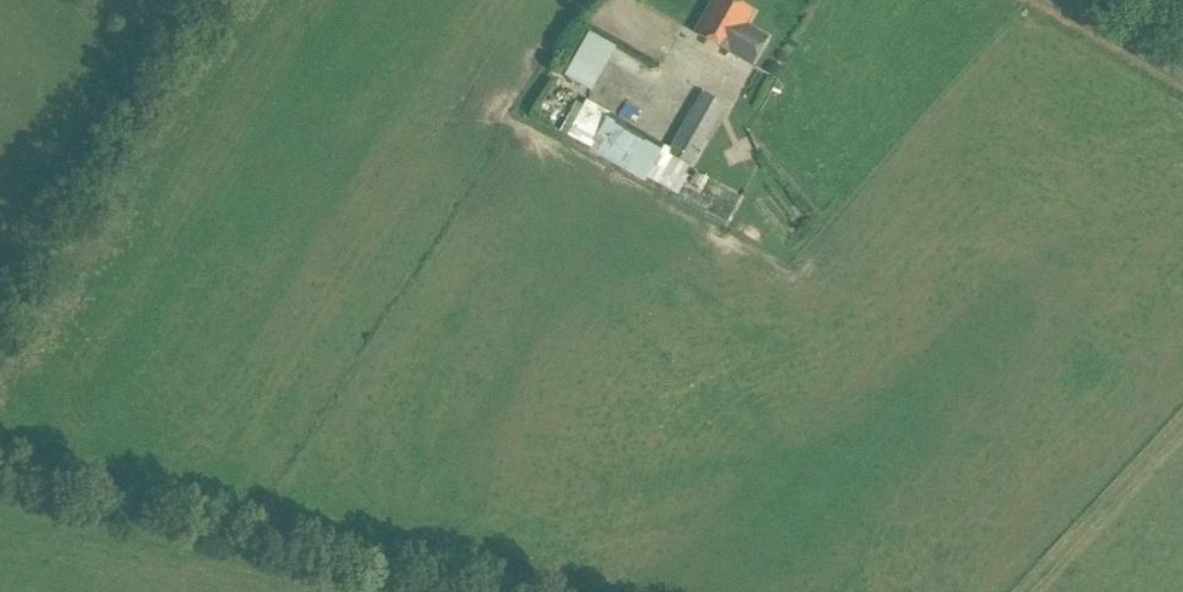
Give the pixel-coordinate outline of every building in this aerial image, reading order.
[(696,35),(754,67),(769,40),(744,26),(751,12),(729,0),(715,0),(696,35)] [(653,167),(646,180),(674,196),(689,171),(726,108),(702,94),(670,150),(663,147),(661,151),(653,167)] [(611,113),(590,151),(644,183),(646,180),(661,151),(663,147),(611,113)] [(750,138),(735,145),(743,162),(758,155),(750,138)]
